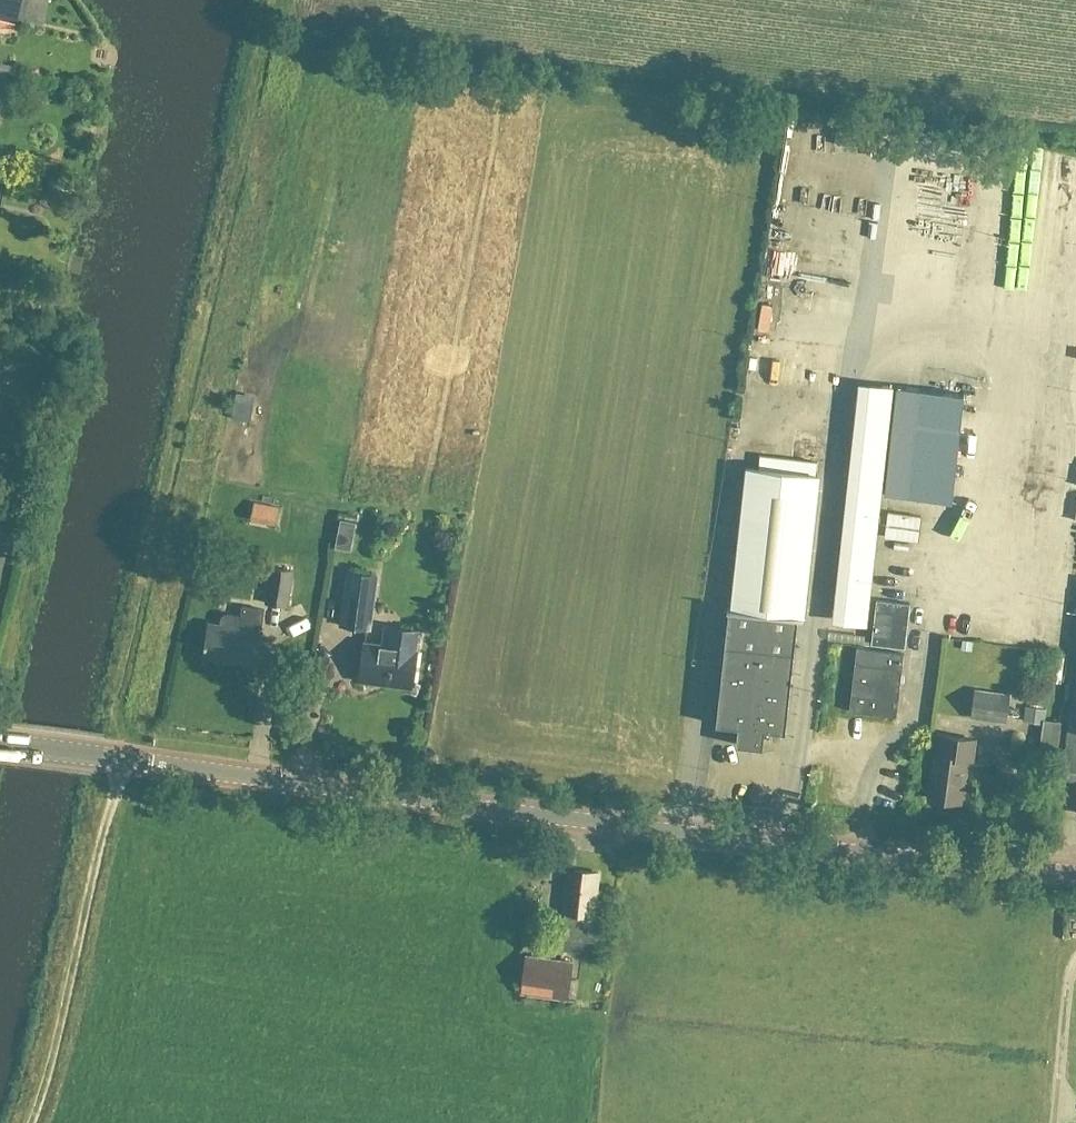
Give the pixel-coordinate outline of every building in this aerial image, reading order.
[(17,21),(21,0),(0,0),(0,17),(17,21)] [(30,18),(51,18),(51,0),(30,0),(30,18)] [(974,190),(973,221),(974,221),(974,242),(1001,243),(1001,215),(989,215),(990,190),(974,190)] [(816,294),(815,312),(850,312),(850,295),(816,294)] [(963,397),(896,390),(885,496),(951,503),(963,397)] [(745,469),(724,673),(721,673),(716,726),(738,729),(736,746),(762,749),(763,731),(785,734),(797,618),(803,619),(817,477),(813,477),(815,463),(758,457),(756,471),(745,469)] [(356,524),(341,521),(335,549),(351,552),(356,524)] [(287,608),(293,572),(270,569),(265,605),(287,608)] [(377,577),(348,574),(341,627),(370,631),(377,577)] [(904,650),(910,605),(876,601),(871,646),(904,650)] [(260,634),(263,611),(242,608),(241,618),(226,616),(223,617),(221,620),(220,627),(209,625),(204,659),(257,667),(262,634),(260,634)] [(419,633),(386,628),(384,647),(364,645),(360,681),(413,688),(417,652),(417,651),(419,633)] [(856,650),(849,713),(896,719),(904,656),(856,650)] [(1060,685),(1063,659),(1047,657),(1044,683),(1060,685)] [(1006,723),(1009,696),(974,692),(971,718),(1006,723)] [(1025,708),(1022,730),(1043,733),(1044,721),(1045,722),(1047,711),(1025,708)] [(1070,709),(1062,774),(1075,775),(1075,710),(1070,709)] [(928,799),(960,804),(966,761),(971,761),(974,741),(942,737),(939,756),(935,755),(928,799)] [(595,918),(600,874),(575,871),(574,881),(568,880),(564,914),(566,914),(562,950),(593,954),(596,933),(581,932),(583,917),(595,918)] [(566,1001),(572,963),(526,956),(521,994),(566,1001)]
